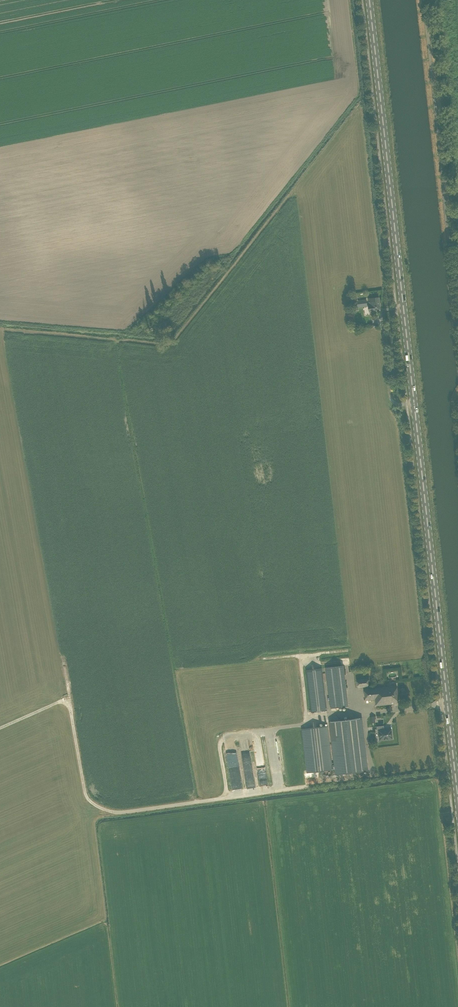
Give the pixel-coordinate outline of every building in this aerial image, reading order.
[(378,297),(368,298),(369,302),(370,302),(371,312),(380,311),(378,297)] [(358,307),(367,306),(366,300),(358,301),(354,301),(355,308),(358,307)] [(348,706),(343,666),(326,668),(331,708),(348,706)] [(327,710),(321,668),(307,670),(312,712),(327,710)] [(356,679),(358,688),(364,687),(365,700),(367,700),(367,702),(370,701),(370,700),(375,699),(376,706),(399,703),(397,685),(369,689),(367,678),(356,679)] [(361,718),(330,722),(335,765),(332,765),(327,726),(302,729),(307,773),(335,770),(336,774),(367,771),(361,718)] [(391,729),(379,730),(380,740),(392,739),(391,729)] [(231,780),(241,778),(239,766),(229,768),(231,780)] [(266,776),(259,779),(261,786),(269,783),(266,776)]
